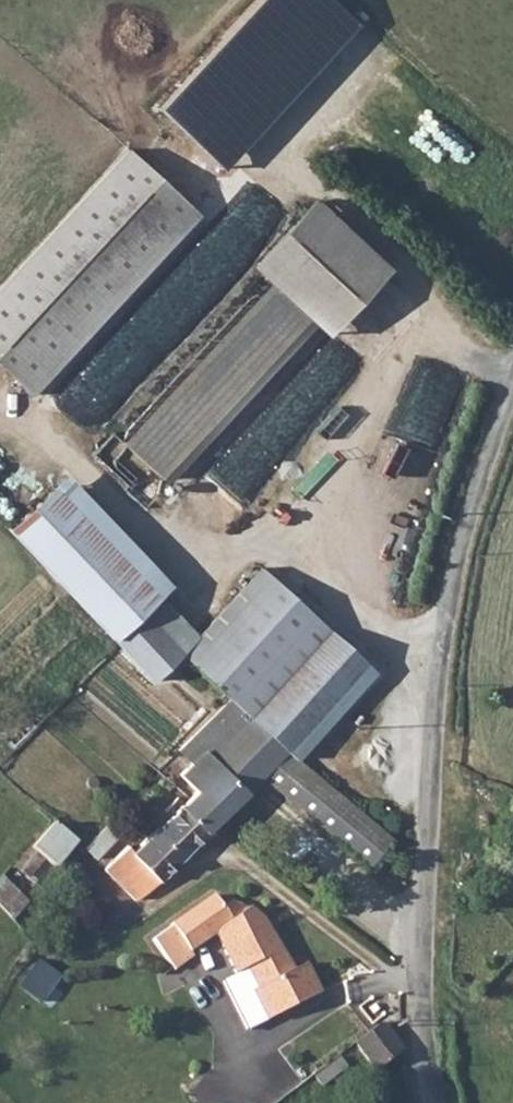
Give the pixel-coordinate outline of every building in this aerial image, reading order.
[(163,109),(227,169),(364,25),(337,0),(267,0),(163,109)] [(0,311),(0,375),(28,402),(195,223),(136,166),(0,311)] [(252,272),(270,290),(308,323),(325,339),(386,273),(312,205),(252,272)] [(308,323),(270,290),(124,449),(160,481),(308,323)] [(133,314),(66,397),(104,427),(194,316),(186,309),(191,303),(184,297),(155,332),(133,314)] [(58,489),(9,534),(114,645),(137,621),(151,606),(163,594),(58,489)] [(199,652),(187,665),(228,703),(240,714),(293,762),(368,681),(264,583),(199,652)] [(151,606),(137,621),(172,652),(179,657),(185,664),(187,665),(199,652),(151,606)] [(114,645),(113,646),(158,691),(185,664),(179,657),(167,671),(160,664),(172,652),(137,621),(114,645)] [(179,657),(172,652),(160,664),(167,671),(179,657)] [(228,703),(179,754),(191,765),(240,714),(228,703)] [(191,806),(181,815),(204,835),(258,780),(364,874),(387,847),(293,762),(240,714),(191,765),(179,779),(199,798),(191,806)] [(204,835),(181,815),(175,809),(163,822),(167,827),(130,865),(120,856),(98,880),(130,911),(204,835)] [(49,821),(22,853),(46,875),(75,846),(49,821)] [(101,833),(77,859),(88,870),(113,842),(101,833)] [(19,919),(35,901),(6,876),(0,883),(0,901),(19,919)] [(206,903),(164,931),(181,959),(209,943),(229,981),(240,976),(249,994),(246,997),(261,1028),(296,1010),(313,1004),(298,971),(287,976),(263,935),(257,928),(244,918),(234,913),(220,912),(214,917),(206,903)] [(49,1002),(66,972),(40,957),(23,987),(49,1002)] [(354,1047),(346,1050),(375,1081),(400,1058),(399,1050),(375,1031),(358,1044),(354,1047)]
